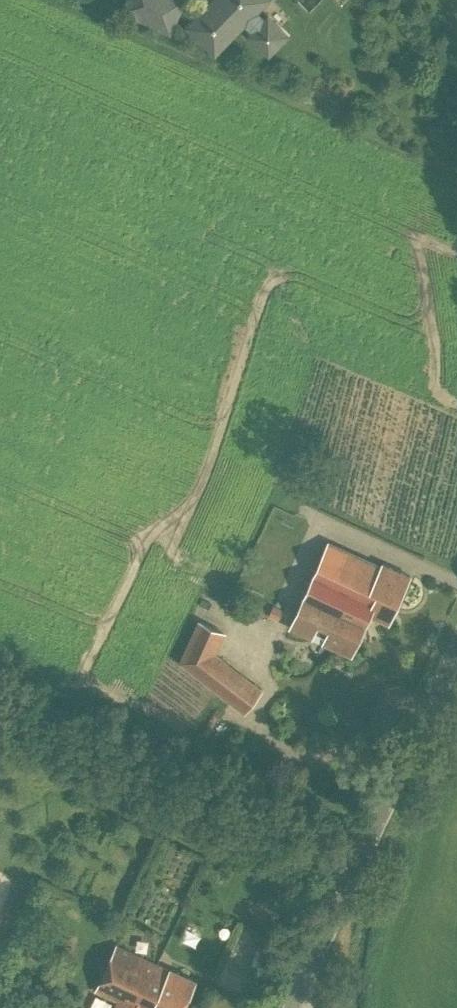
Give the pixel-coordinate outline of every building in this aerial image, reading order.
[(182,0),(130,0),(126,8),(169,28),(182,0)] [(256,8),(264,0),(216,0),(191,26),(215,50),(242,22),(251,31),(246,35),(269,57),(291,35),(268,12),(264,17),(256,8)] [(382,566),(329,542),(290,628),(311,637),(314,630),(327,635),(324,642),(351,655),(370,613),(389,622),(410,575),(383,563),(382,566)] [(246,711),(262,690),(215,654),(224,633),(200,622),(182,662),(246,711)] [(116,943),(95,990),(116,1000),(113,1007),(183,1007),(196,980),(171,969),(171,970),(116,943)]
